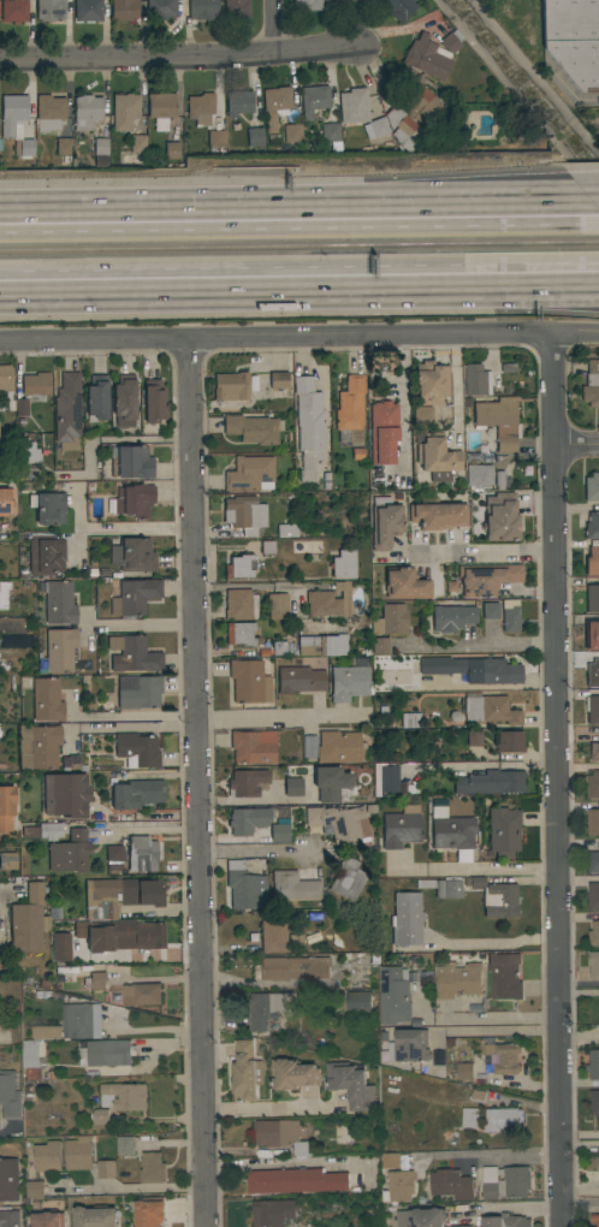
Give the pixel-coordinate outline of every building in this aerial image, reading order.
[(19,0),(28,0),(28,22),(20,22),(20,23),(13,23),(13,22),(1,22),(1,0),(16,0),(19,0)] [(37,19),(36,0),(64,0),(64,19),(54,19),(54,22),(40,22),(40,19),(37,19)] [(73,18),(73,0),(101,0),(101,22),(93,22),(93,23),(84,23),(84,22),(81,22),(81,23),(73,23),(73,18)] [(112,22),(111,0),(137,0),(138,0),(138,18),(132,18),(132,22),(112,22)] [(147,17),(147,0),(176,0),(176,17),(166,17),(166,20),(152,20),(152,17),(147,17)] [(189,19),(189,0),(218,0),(218,17),(212,17),(212,20),(195,20),(195,19),(189,19)] [(245,0),(248,0),(249,18),(224,18),(224,0),(245,0)] [(292,7),(292,0),(321,0),(321,11),(304,11),(304,7),(292,7)] [(389,8),(379,0),(409,0),(416,6),(404,19),(404,20),(401,25),(387,13),(389,12),(387,10),(389,8)] [(542,48),(541,0),(598,0),(598,92),(579,93),(542,48)] [(434,47),(447,34),(449,34),(452,30),(461,40),(457,43),(458,46),(449,55),(446,60),(450,61),(440,83),(420,73),(407,66),(405,67),(399,64),(407,48),(408,48),(411,40),(414,42),(419,32),(427,36),(425,42),(434,47)] [(413,79),(416,75),(423,81),(419,85),(426,91),(427,90),(434,97),(433,97),(441,105),(434,114),(440,119),(432,128),(431,126),(427,131),(405,113),(401,109),(401,108),(399,107),(398,109),(392,103),(393,102),(393,101),(404,89),(393,79),(402,70),(413,79)] [(262,93),(275,91),(275,90),(277,90),(277,88),(290,87),(291,109),(286,109),(287,115),(275,117),(277,134),(266,134),(265,114),(263,114),(262,93)] [(326,87),(328,108),(314,109),(310,114),(310,120),(302,121),(300,93),(300,89),(326,87)] [(368,121),(340,124),(338,94),(349,93),(349,89),(366,88),(368,121)] [(236,113),(236,118),(226,118),(226,112),(227,112),(226,93),(253,91),(253,97),(253,113),(236,113)] [(113,95),(125,95),(125,94),(132,94),(132,95),(138,95),(140,117),(132,117),(132,119),(131,119),(131,130),(113,130),(113,95)] [(176,94),(176,118),(174,118),(174,120),(171,120),(171,118),(167,118),(167,132),(154,132),(154,118),(148,118),(148,97),(147,94),(158,94),(176,94)] [(214,114),(209,114),(209,126),(201,126),(200,125),(195,125),(195,119),(188,119),(186,97),(200,96),(200,95),(201,95),(201,94),(213,94),(214,114)] [(65,99),(65,119),(64,119),(64,125),(60,125),(60,131),(48,131),(48,132),(37,132),(37,129),(35,129),(35,119),(36,119),(36,95),(51,95),(51,99),(65,99)] [(73,97),(77,97),(77,96),(91,95),(91,97),(101,97),(102,120),(100,120),(100,121),(96,121),(96,119),(91,120),(91,131),(73,131),(73,97)] [(28,96),(28,120),(25,120),(25,126),(20,126),(20,140),(34,140),(34,155),(35,155),(35,158),(30,158),(30,159),(19,159),(19,156),(13,156),(13,141),(12,141),(12,138),(11,138),(11,140),(5,140),(5,138),(0,138),(0,119),(1,119),(1,96),(28,96)] [(428,138),(421,147),(419,144),(416,147),(415,146),(407,154),(397,146),(389,135),(395,129),(393,126),(389,131),(382,117),(382,115),(392,105),(403,115),(428,138)] [(389,134),(373,140),(372,138),(366,141),(361,126),(367,125),(367,123),(382,117),(389,134)] [(340,141),(321,142),(320,124),(338,123),(340,141)] [(283,125),(301,124),(302,142),(284,143),(283,125)] [(262,128),(263,146),(248,147),(247,129),(262,128)] [(224,131),(225,147),(208,148),(207,131),(224,131)] [(146,153),(130,153),(130,136),(146,136),(146,153)] [(71,138),(71,155),(57,155),(57,138),(71,138)] [(107,138),(108,155),(94,155),(94,138),(107,138)] [(178,142),(179,159),(165,159),(165,143),(178,142)] [(587,360),(598,360),(598,407),(587,408),(587,402),(581,402),(581,386),(586,386),(586,374),(587,374),(587,360)] [(449,398),(443,398),(443,404),(417,405),(417,385),(415,385),(415,372),(416,372),(415,364),(421,364),(421,361),(433,361),(433,367),(447,366),(449,398)] [(13,391),(0,392),(0,365),(10,364),(10,368),(12,368),(13,391)] [(464,364),(481,364),(481,372),(490,372),(491,395),(464,396),(464,364)] [(79,438),(71,438),(71,441),(55,443),(54,398),(57,398),(57,389),(61,389),(60,373),(79,372),(79,438)] [(45,395),(45,402),(28,402),(28,416),(16,416),(16,399),(24,399),(23,396),(22,396),(22,375),(36,375),(36,373),(51,373),(51,395),(45,395)] [(248,401),(214,401),(214,374),(248,373),(248,401)] [(287,373),(287,389),(269,389),(269,373),(287,373)] [(135,420),(134,420),(134,427),(115,427),(115,416),(113,416),(113,414),(112,414),(112,407),(113,407),(113,385),(118,385),(118,374),(134,374),(134,380),(135,380),(135,420)] [(107,420),(95,420),(95,422),(88,422),(88,416),(87,416),(87,386),(88,386),(88,375),(107,375),(107,420)] [(363,426),(362,426),(362,429),(361,429),(361,443),(338,443),(338,431),(336,431),(336,410),(338,410),(338,392),(346,392),(346,375),(363,375),(364,393),(362,393),(363,426)] [(325,451),(321,451),(321,461),(313,461),(313,472),(302,473),(301,451),(298,451),(298,426),(297,426),(296,395),(293,395),(293,383),(293,377),(313,377),(313,392),(321,392),(321,410),(324,410),(325,451)] [(165,420),(158,420),(158,423),(144,423),(144,387),(143,380),(161,380),(161,391),(165,391),(165,420)] [(516,425),(520,423),(520,434),(520,438),(516,438),(516,452),(497,452),(497,441),(496,441),(496,426),(484,426),(484,429),(474,429),(474,417),(469,419),(469,409),(473,409),(473,403),(497,403),(497,397),(516,397),(516,425)] [(369,404),(373,404),(373,403),(381,403),(381,402),(390,402),(390,404),(397,404),(397,428),(398,428),(398,441),(395,441),(395,464),(370,464),(369,404)] [(432,407),(432,426),(413,426),(413,407),(432,407)] [(268,417),(268,419),(277,419),(277,420),(283,420),(283,432),(278,432),(278,445),(257,445),(257,443),(241,443),(241,434),(224,435),(224,415),(227,415),(227,416),(242,416),(242,419),(268,417)] [(421,463),(416,463),(416,444),(415,444),(415,434),(415,432),(423,432),(423,433),(443,433),(443,437),(444,452),(450,452),(450,451),(461,451),(461,470),(452,472),(452,470),(450,472),(450,481),(431,482),(431,472),(421,472),(421,463)] [(18,463),(18,443),(18,438),(28,438),(28,441),(34,441),(34,449),(38,449),(38,463),(18,463)] [(117,478),(111,478),(111,447),(147,446),(147,457),(153,457),(154,478),(140,479),(140,478),(117,478)] [(273,457),(273,482),(272,482),(272,488),(259,490),(259,491),(224,492),(224,472),(235,472),(235,456),(242,456),(242,457),(273,457)] [(492,464),(492,486),(485,486),(485,487),(481,487),(481,490),(472,490),(472,486),(467,486),(465,466),(492,464)] [(591,473),(598,473),(598,501),(585,502),(585,478),(591,478),(591,473)] [(124,514),(114,514),(114,498),(117,498),(117,488),(118,488),(118,481),(125,481),(125,487),(131,487),(131,486),(138,485),(138,484),(144,484),(144,486),(154,486),(154,504),(152,504),(152,506),(148,506),(148,518),(135,520),(134,515),(124,515),(124,514)] [(6,516),(0,516),(0,490),(13,490),(13,514),(5,514),(6,516)] [(486,532),(482,532),(481,522),(485,522),(485,497),(494,497),(494,493),(515,492),(515,500),(516,500),(516,515),(517,515),(518,540),(486,541),(486,532)] [(36,494),(63,493),(65,493),(65,512),(64,512),(64,524),(57,526),(57,524),(36,526),(36,494)] [(266,527),(260,527),(260,537),(242,537),(242,528),(238,528),(239,529),(233,529),(233,528),(232,528),(231,522),(224,523),(223,510),(225,510),(224,499),(233,499),(233,497),(256,497),(256,504),(265,504),(266,527)] [(372,532),(373,530),(372,506),(373,506),(373,497),(391,497),(391,505),(402,505),(403,532),(399,532),(399,535),(390,535),(390,547),(390,551),(372,551),(372,532)] [(438,497),(438,505),(467,504),(467,527),(451,527),(451,528),(440,528),(440,529),(434,529),(434,530),(420,530),(420,522),(409,522),(409,505),(420,505),(420,497),(438,497)] [(588,512),(598,512),(598,539),(585,539),(585,535),(585,530),(585,523),(588,523),(588,521),(587,521),(587,516),(588,516),(588,512)] [(277,537),(277,524),(297,524),(297,537),(277,537)] [(120,571),(120,564),(109,564),(109,546),(119,546),(119,539),(124,539),(141,539),(149,538),(149,541),(150,541),(150,551),(150,553),(156,553),(156,571),(120,571)] [(35,540),(64,539),(65,561),(64,561),(64,573),(58,573),(37,573),(37,571),(35,571),(35,540)] [(274,541),(274,555),(261,555),(261,541),(274,541)] [(588,547),(598,547),(598,576),(586,576),(586,557),(588,557),(588,547)] [(332,579),(332,569),(328,569),(328,564),(332,564),(332,558),(338,557),(338,550),(355,550),(356,577),(332,579)] [(225,579),(225,565),(230,565),(230,557),(239,557),(239,555),(253,555),(253,557),(254,557),(254,559),(253,559),(253,561),(255,561),(255,569),(253,569),(254,577),(225,579)] [(521,564),(521,570),(522,570),(522,577),(521,577),(522,582),(508,582),(508,583),(497,583),(497,589),(496,589),(496,595),(493,595),(494,598),(474,598),(462,598),(462,586),(461,586),(461,579),(457,579),(457,565),(521,564)] [(386,592),(385,592),(385,587),(386,586),(385,568),(411,568),(411,571),(415,571),(416,580),(431,580),(431,598),(410,599),(410,598),(386,598),(386,592)] [(119,581),(143,581),(143,580),(161,580),(161,598),(144,598),(144,616),(119,616),(119,615),(111,616),(111,598),(119,598),(119,581)] [(45,593),(38,593),(38,582),(71,581),(72,605),(77,605),(77,624),(71,624),(71,623),(46,624),(45,593)] [(7,610),(0,610),(0,582),(10,582),(10,589),(7,589),(7,610)] [(333,592),(333,582),(349,582),(350,617),(331,617),(331,616),(308,616),(308,603),(306,603),(306,592),(333,592)] [(585,586),(598,586),(598,612),(585,612),(585,586)] [(250,589),(251,594),(256,594),(257,620),(226,621),(226,620),(225,620),(225,610),(225,591),(250,589)] [(287,593),(287,610),(286,610),(286,618),(268,618),(268,611),(267,611),(267,594),(287,593)] [(502,599),(517,599),(517,606),(518,606),(518,618),(521,618),(521,623),(520,623),(520,630),(518,630),(518,633),(503,633),(502,599)] [(482,603),(497,603),(498,620),(482,620),(482,603)] [(381,605),(404,604),(404,610),(407,610),(408,627),(407,627),(407,634),(370,635),(370,618),(381,618),(381,605)] [(462,606),(462,607),(476,606),(476,624),(463,624),(463,627),(462,627),(462,629),(456,629),(456,633),(439,633),(439,632),(432,633),(432,606),(439,606),(462,606)] [(25,634),(0,634),(0,618),(24,617),(25,634)] [(585,622),(598,622),(598,650),(586,651),(586,650),(585,650),(585,622)] [(254,632),(251,632),(251,639),(255,639),(255,638),(260,638),(260,645),(255,645),(255,646),(242,646),(242,644),(226,645),(226,623),(254,623),(254,632)] [(46,630),(71,630),(71,629),(77,629),(77,648),(72,648),(72,672),(38,672),(37,658),(46,658),(46,630)] [(336,636),(336,635),(346,634),(346,640),(346,656),(319,656),(298,656),(298,636),(336,636)] [(146,653),(162,652),(162,671),(123,671),(123,672),(111,672),(111,656),(120,656),(120,650),(107,651),(107,638),(121,638),(121,636),(146,636),(146,653)] [(29,650),(29,638),(0,638),(0,649),(29,650)] [(390,654),(372,656),(372,639),(389,638),(390,654)] [(286,642),(286,656),(272,656),(272,642),(286,642)] [(467,684),(465,674),(451,674),(451,675),(420,675),(420,658),(450,658),(450,659),(503,659),(503,664),(522,664),(522,671),(522,672),(523,680),(522,681),(522,683),(467,684)] [(593,659),(598,659),(598,687),(587,687),(586,664),(593,664),(593,659)] [(262,676),(271,676),(271,703),(233,704),(232,678),(230,678),(229,660),(233,660),(262,660),(262,676)] [(368,666),(369,695),(349,697),(349,703),(331,703),(331,694),(331,668),(368,666)] [(309,668),(309,671),(325,670),(325,690),(291,692),(291,695),(278,695),(278,689),(278,668),(309,668)] [(161,676),(162,693),(159,693),(159,707),(138,707),(138,709),(118,709),(117,677),(161,676)] [(32,678),(58,678),(59,703),(64,703),(64,721),(57,722),(57,721),(32,721),(32,678)] [(506,697),(508,711),(520,710),(520,711),(522,711),(522,725),(505,725),(505,721),(481,722),(481,721),(464,721),(464,698),(465,698),(465,693),(480,693),(480,697),(506,697)] [(587,697),(598,697),(598,724),(587,724),(587,712),(585,712),(585,698),(587,697)] [(401,713),(414,713),(415,728),(401,729),(401,713)] [(18,725),(30,725),(30,727),(51,727),(51,725),(60,725),(61,745),(57,745),(57,770),(19,770),(18,725)] [(274,731),(275,764),(255,764),(255,763),(233,764),(233,761),(232,761),(232,753),(233,753),(233,749),(230,749),(230,731),(238,731),(238,733),(274,731)] [(316,763),(316,747),(319,747),(319,731),(338,731),(338,733),(360,733),(360,749),(366,749),(366,759),(360,759),(360,763),(316,763)] [(467,731),(481,731),(481,737),(482,737),(482,740),(481,740),(481,746),(467,746),(467,731)] [(522,731),(522,746),(523,746),(523,752),(497,753),(497,748),(494,748),(494,746),(497,746),(497,743),(498,743),(498,731),(522,731)] [(115,754),(112,754),(112,749),(115,749),(115,746),(113,746),(113,740),(115,740),(114,734),(136,733),(136,736),(156,736),(156,739),(156,747),(156,751),(160,751),(160,767),(152,767),(127,767),(127,758),(115,758),(115,754)] [(591,735),(598,735),(598,760),(588,760),(588,749),(585,749),(585,746),(588,746),(588,745),(591,745),(591,735)] [(78,771),(69,771),(67,755),(78,755),(78,771)] [(398,792),(395,792),(395,794),(386,794),(386,793),(380,793),(379,778),(373,778),(373,763),(389,763),(389,765),(398,765),(398,792)] [(318,788),(314,788),(314,781),(313,781),(313,770),(314,770),(314,767),(340,767),(340,773),(351,773),(351,787),(339,787),(339,802),(318,802),(318,788)] [(268,770),(268,783),(267,783),(267,790),(259,790),(259,798),(227,798),(227,780),(232,780),(231,771),(268,770)] [(485,775),(485,770),(498,770),(498,771),(523,771),(524,776),(522,776),(523,793),(499,793),(499,794),(453,794),(453,778),(467,778),(467,775),(485,775)] [(594,770),(598,770),(598,799),(587,799),(587,783),(586,783),(586,776),(587,776),(587,775),(594,775),(594,770)] [(42,775),(85,775),(85,787),(89,787),(90,802),(85,802),(85,818),(69,819),(69,814),(43,816),(42,775)] [(302,778),(302,796),(284,796),(284,778),(302,778)] [(164,780),(164,804),(138,804),(138,810),(112,810),(112,784),(126,784),(126,781),(164,780)] [(11,831),(0,831),(0,786),(14,786),(14,788),(17,788),(18,830),(11,830),(11,831)] [(402,813),(402,805),(419,805),(419,813),(420,813),(420,842),(401,843),(401,849),(382,849),(382,838),(382,814),(402,813)] [(306,825),(304,808),(322,807),(322,810),(332,807),(332,808),(339,807),(339,808),(344,807),(345,810),(355,808),(362,806),(369,836),(361,838),(361,840),(361,843),(355,844),(354,840),(334,844),(330,825),(321,828),(320,825),(306,825)] [(432,848),(432,807),(446,806),(446,818),(475,818),(475,834),(473,834),(473,844),(478,844),(478,860),(472,860),(472,849),(470,849),(470,863),(456,863),(456,849),(453,849),(453,848),(432,848)] [(269,808),(269,822),(266,822),(266,826),(250,826),(250,836),(230,836),(230,828),(227,828),(227,820),(230,820),(229,819),(229,814),(230,814),(230,810),(269,808)] [(488,808),(505,808),(505,811),(520,810),(520,829),(518,829),(518,852),(512,852),(512,858),(496,858),(496,852),(490,852),(488,808)] [(588,810),(598,809),(598,836),(588,836),(588,810)] [(269,842),(269,824),(275,824),(274,819),(286,818),(286,819),(287,819),(287,825),(287,842),(269,842)] [(61,823),(61,837),(55,837),(55,841),(46,841),(46,838),(38,838),(38,824),(61,823)] [(22,839),(37,839),(37,827),(21,828),(22,839)] [(47,843),(69,843),(69,829),(85,828),(87,843),(91,843),(91,854),(87,854),(87,872),(75,873),(75,871),(48,871),(47,843)] [(126,836),(147,836),(147,841),(158,841),(158,860),(156,860),(156,872),(140,872),(127,872),(126,836)] [(121,846),(121,852),(125,852),(125,861),(121,861),(106,863),(106,846),(121,846)] [(588,852),(598,852),(598,872),(588,872),(588,852)] [(17,870),(0,870),(0,853),(16,853),(17,870)] [(352,902),(336,894),(327,889),(338,871),(336,870),(344,855),(358,864),(355,869),(367,876),(352,902)] [(230,888),(226,888),(226,860),(243,860),(243,873),(249,873),(249,875),(254,876),(266,876),(266,908),(239,908),(239,911),(231,911),(231,908),(230,888)] [(279,900),(279,893),(273,893),(273,884),(272,884),(272,871),(297,871),(297,882),(320,881),(320,885),(320,899),(279,900)] [(485,877),(485,888),(486,888),(486,884),(516,884),(516,897),(518,897),(518,903),(517,903),(517,911),(518,911),(518,913),(517,913),(517,917),(484,918),(484,905),(482,905),(482,894),(482,888),(470,888),(470,887),(464,887),(464,878),(469,878),(469,877),(485,877)] [(434,899),(434,888),(415,888),(415,881),(444,881),(444,878),(458,878),(458,881),(461,881),(461,899),(434,899)] [(138,879),(138,882),(159,881),(159,889),(164,889),(164,907),(153,907),(153,905),(118,906),(118,919),(103,919),(103,918),(91,919),(91,897),(87,897),(87,881),(138,879)] [(41,917),(48,917),(48,931),(41,931),(41,952),(31,952),(31,953),(22,953),(22,952),(18,952),(11,952),(11,950),(6,950),(6,943),(11,943),(10,905),(26,905),(26,882),(42,882),(42,888),(46,887),(47,893),(43,894),(43,906),(41,906),(41,917)] [(588,883),(598,883),(598,911),(589,911),(588,883)] [(420,912),(423,912),(423,921),(421,921),(421,946),(392,946),(391,926),(391,917),(389,917),(389,911),(393,911),(393,893),(420,893),(420,912)] [(136,920),(136,924),(165,923),(165,949),(135,949),(134,947),(130,947),(130,948),(115,948),(115,964),(101,964),(101,962),(94,964),(94,948),(100,948),(100,947),(111,946),(109,921),(136,920)] [(260,920),(286,920),(286,953),(261,953),(260,920)] [(593,921),(598,921),(598,946),(589,947),(589,931),(593,931),(593,921)] [(287,947),(287,935),(302,935),(302,930),(320,930),(320,947),(287,947)] [(69,963),(70,935),(52,935),(52,962),(69,963)] [(588,952),(598,952),(598,980),(593,980),(591,980),(589,965),(588,952)] [(518,982),(523,982),(523,1000),(515,1000),(515,998),(492,1000),(491,971),(487,971),(487,954),(493,954),(493,955),(517,954),(518,982)] [(284,958),(284,959),(307,959),(307,958),(330,956),(330,978),(289,979),(261,980),(261,966),(260,966),(259,960),(261,960),(261,958),(284,958)] [(456,962),(456,968),(464,967),(464,964),(482,964),(482,970),(481,970),(481,994),(455,995),(455,1000),(437,1000),(437,991),(437,962),(456,962)] [(380,967),(402,966),(402,980),(409,980),(410,1002),(411,1002),(411,1021),(398,1021),(398,1025),(381,1025),(380,967)] [(105,972),(106,989),(90,989),(90,988),(83,988),(83,978),(89,978),(89,973),(105,972)] [(20,1000),(7,1000),(7,978),(20,977),(20,1000)] [(161,983),(161,1004),(135,1006),(123,1007),(123,986),(132,985),(132,984),(161,983)] [(105,991),(120,990),(121,1004),(106,1001),(105,991)] [(372,991),(372,1012),(348,1013),(346,992),(372,991)] [(284,994),(298,994),(298,1003),(290,1003),(290,1013),(279,1013),(279,1019),(267,1019),(267,1032),(250,1032),(250,994),(284,994)] [(101,1003),(102,1038),(76,1038),(76,1039),(72,1039),(72,1038),(69,1038),(69,1039),(64,1041),(64,1038),(63,1038),(63,1006),(67,1006),(67,1004),(94,1004),(101,1003)] [(61,1025),(63,1039),(34,1039),(32,1039),(32,1026),(61,1025)] [(396,1030),(423,1030),(428,1030),(428,1047),(426,1047),(426,1049),(429,1049),(429,1053),(432,1054),(432,1059),(429,1061),(389,1061),(389,1045),(396,1045),(396,1030)] [(263,1085),(257,1085),(257,1101),(247,1102),(247,1103),(236,1103),(235,1093),(233,1093),(232,1081),(233,1081),(233,1079),(232,1063),(236,1062),(236,1041),(253,1039),(254,1060),(256,1060),(256,1061),(262,1061),(263,1085)] [(38,1042),(45,1041),(45,1042),(46,1056),(46,1062),(59,1062),(59,1072),(57,1072),(57,1079),(48,1079),(48,1073),(46,1073),(46,1067),(42,1068),(42,1079),(28,1079),(26,1068),(23,1068),(23,1041),(38,1041),(38,1042)] [(131,1041),(131,1045),(136,1045),(137,1055),(131,1056),(131,1066),(88,1067),(87,1042),(131,1041)] [(518,1044),(522,1047),(522,1051),(518,1055),(518,1063),(522,1066),(522,1071),(518,1074),(512,1074),(493,1074),(493,1063),(491,1063),(491,1055),(485,1055),(485,1044),(518,1044)] [(589,1050),(598,1050),(598,1080),(589,1080),(589,1072),(587,1072),(587,1065),(589,1065),(589,1050)] [(433,1065),(442,1066),(443,1053),(434,1052),(433,1065)] [(321,1086),(298,1086),(298,1090),(277,1090),(277,1089),(272,1089),(272,1060),(297,1059),(297,1061),(301,1061),(301,1065),(316,1065),(316,1068),(320,1068),(321,1086)] [(375,1110),(350,1112),(349,1090),(337,1090),(327,1090),(326,1063),(349,1062),(349,1065),(356,1065),(356,1071),(366,1069),(367,1086),(375,1085),(375,1110)] [(473,1063),(474,1080),(457,1080),(457,1063),(473,1063)] [(2,1104),(0,1104),(0,1072),(16,1071),(16,1097),(22,1097),(23,1119),(4,1119),(2,1104)] [(114,1112),(114,1099),(111,1099),(111,1107),(101,1107),(101,1096),(101,1085),(124,1084),(124,1085),(147,1084),(147,1110),(114,1112)] [(470,1101),(470,1098),(469,1098),(469,1096),(468,1096),(468,1091),(470,1092),(472,1089),(486,1091),(485,1103),(470,1101)] [(591,1091),(598,1091),(598,1121),(598,1115),(591,1115),(591,1091)] [(478,1109),(478,1128),(462,1128),(463,1108),(478,1109)] [(108,1109),(109,1124),(95,1125),(94,1109),(108,1109)] [(502,1109),(503,1131),(486,1132),(486,1109),(502,1109)] [(518,1109),(518,1110),(523,1110),(523,1122),(518,1122),(518,1131),(504,1131),(503,1109),(518,1109)] [(280,1121),(280,1120),(289,1120),(289,1121),(300,1120),(300,1142),(312,1142),(312,1156),(293,1156),(293,1142),(289,1142),(289,1146),(280,1146),(280,1148),(267,1148),(267,1145),(256,1145),(256,1121),(280,1121)] [(78,1137),(93,1136),(94,1169),(66,1170),(65,1140),(79,1140),(78,1137)] [(118,1137),(135,1137),(135,1138),(136,1150),(135,1150),(135,1155),(118,1155),(118,1137)] [(61,1168),(38,1169),(38,1172),(35,1172),(34,1145),(47,1145),(47,1142),(60,1140),(61,1168)] [(166,1182),(141,1182),(141,1169),(143,1169),(142,1161),(142,1158),(142,1152),(161,1152),(161,1163),(166,1163),(166,1182)] [(382,1154),(399,1154),(401,1168),(382,1168),(382,1154)] [(19,1201),(0,1201),(0,1159),(18,1158),(19,1201)] [(115,1178),(99,1179),(97,1161),(115,1161),(115,1178)] [(482,1167),(497,1167),(498,1169),(504,1169),(504,1167),(529,1167),(529,1173),(530,1173),(532,1190),(528,1190),(528,1197),(505,1197),(498,1197),(498,1199),(484,1199),(482,1167)] [(322,1169),(324,1174),(349,1173),(350,1190),(249,1193),(248,1184),(247,1184),(247,1178),(248,1178),(248,1172),(322,1169)] [(431,1196),(431,1173),(435,1173),(435,1169),(453,1169),(459,1169),(461,1176),(473,1176),(474,1201),(455,1202),(455,1195),(431,1196)] [(415,1195),(411,1195),(411,1201),(390,1202),(390,1201),(382,1202),(382,1191),(390,1191),(389,1179),(387,1179),(387,1172),(414,1170),(415,1195)] [(43,1181),(45,1198),(28,1198),(26,1181),(43,1181)] [(167,1221),(167,1226),(136,1226),(136,1199),(138,1199),(138,1198),(165,1197),(165,1203),(166,1204),(166,1209),(165,1210),(165,1213),(166,1214),(166,1219),(166,1220),(166,1221),(167,1221)] [(285,1219),(285,1226),(274,1226),(253,1226),(253,1213),(251,1202),(295,1201),(296,1219),(285,1219)] [(19,1210),(20,1226),(0,1226),(0,1207),(17,1205),(17,1210),(19,1210)] [(119,1225),(119,1226),(75,1226),(75,1208),(77,1208),(78,1207),(83,1207),(84,1208),(87,1207),(87,1209),(95,1209),(95,1205),(108,1205),(108,1208),(117,1208),(117,1211),(118,1213),(118,1219),(117,1220),(117,1223),(119,1225)] [(445,1226),(444,1226),(398,1226),(397,1211),(414,1210),(415,1209),(420,1209),(421,1210),(432,1210),(433,1208),(438,1208),(439,1209),(446,1209),(446,1220),(443,1220),(443,1221),(445,1222),(445,1226)] [(65,1213),(65,1226),(32,1226),(32,1223),(31,1222),(31,1217),(32,1216),(32,1214),(45,1214),(45,1210),(58,1210),(58,1213),(65,1213)] [(532,1219),(532,1226),(483,1226),(482,1217),(502,1217),(502,1213),(509,1213),(509,1216),(521,1216),(521,1217),(527,1217),(527,1220),(532,1219)]
